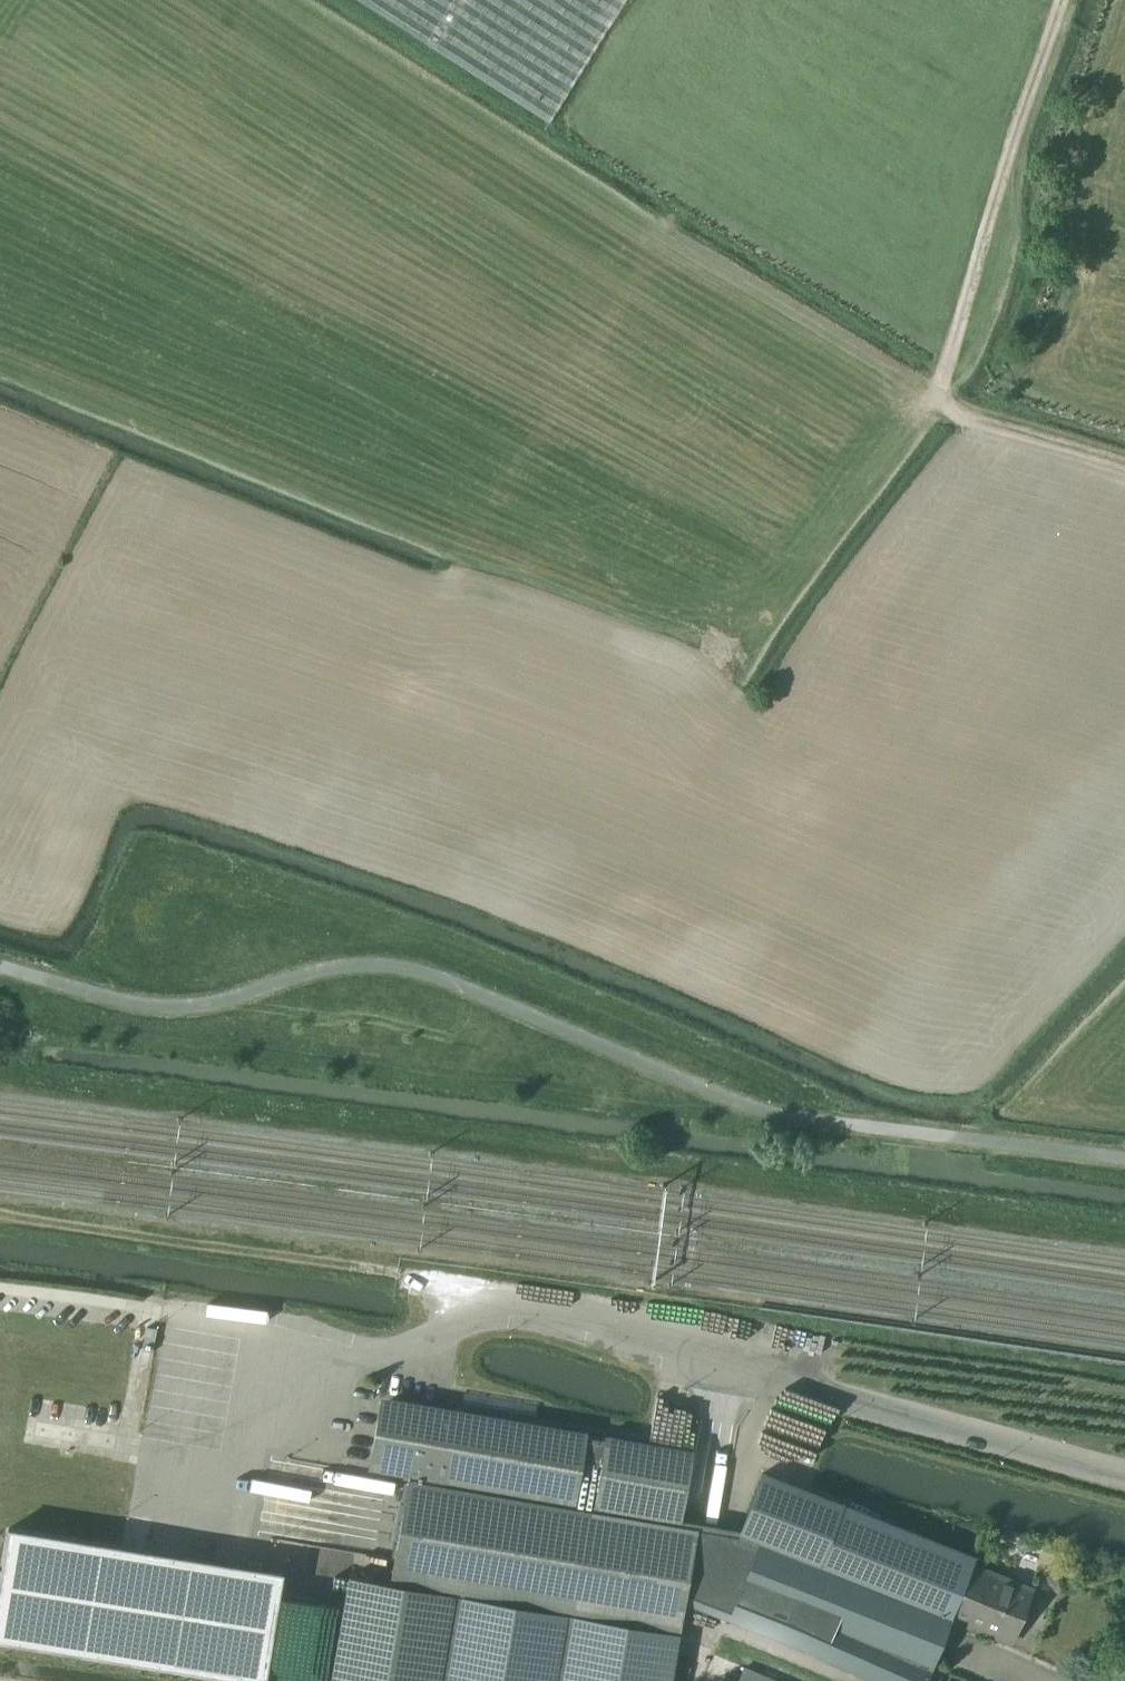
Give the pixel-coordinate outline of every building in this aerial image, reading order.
[(548,125),(625,0),(354,0),(548,125)] [(161,1339),(151,1419),(222,1428),(234,1336),(169,1328),(167,1340),(161,1339)] [(932,1665),(952,1613),(968,1619),(965,1626),(970,1628),(971,1631),(979,1635),(982,1632),(1010,1643),(1031,1589),(971,1566),(974,1557),(844,1505),(844,1504),(843,1504),(761,1473),(739,1530),(679,1519),(691,1451),(604,1436),(604,1440),(585,1436),(585,1432),(455,1410),(454,1416),(383,1403),(373,1463),(417,1471),(397,1585),(348,1577),(330,1680),(670,1680),(683,1602),(869,1680),(925,1680),(932,1665)] [(256,1680),(263,1680),(281,1573),(7,1529),(0,1573),(0,1639),(256,1680)] [(925,1680),(938,1680),(943,1670),(932,1665),(925,1680)] [(743,1668),(738,1680),(774,1680),(743,1668)]
